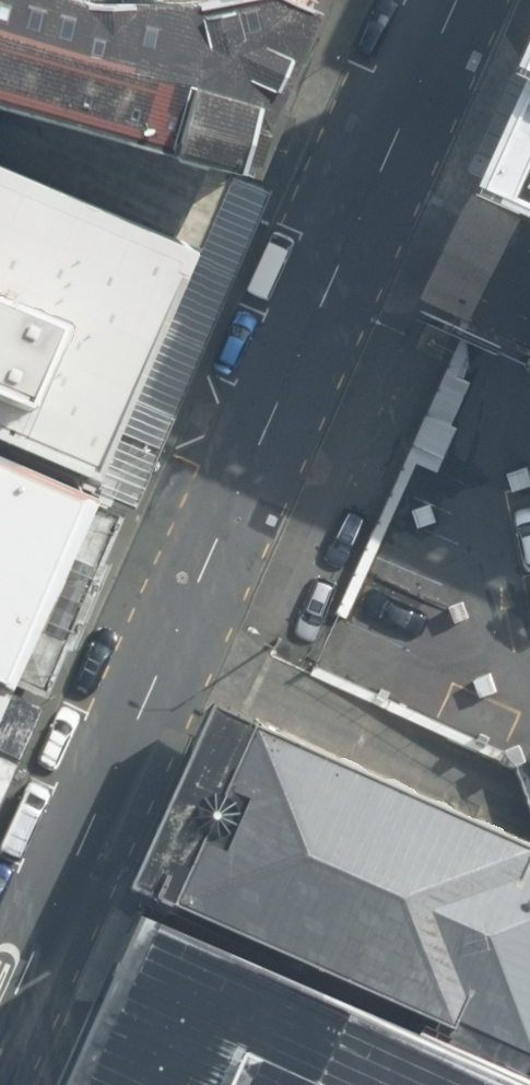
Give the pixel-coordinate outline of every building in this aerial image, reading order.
[(239,196),(257,142),(275,147),(325,33),(315,28),(326,0),(264,0),(201,14),(92,11),(57,0),(0,0),(0,125),(239,196)] [(515,142),(492,195),(518,207),(529,212),(529,107),(515,142)] [(0,179),(0,457),(105,503),(203,267),(0,179)] [(518,207),(285,731),(529,841),(529,212),(518,207)] [(6,725),(17,729),(104,513),(0,468),(0,722),(6,725)] [(215,700),(131,886),(145,893),(438,1023),(431,1038),(529,1083),(529,841),(285,731),(228,705),(215,700)] [(431,1038),(140,909),(136,919),(80,1045),(62,1084),(529,1084),(529,1083),(431,1038)] [(124,915),(70,1041),(80,1045),(136,919),(130,917),(124,915)] [(50,1084),(62,1084),(80,1045),(70,1041),(50,1084)]
